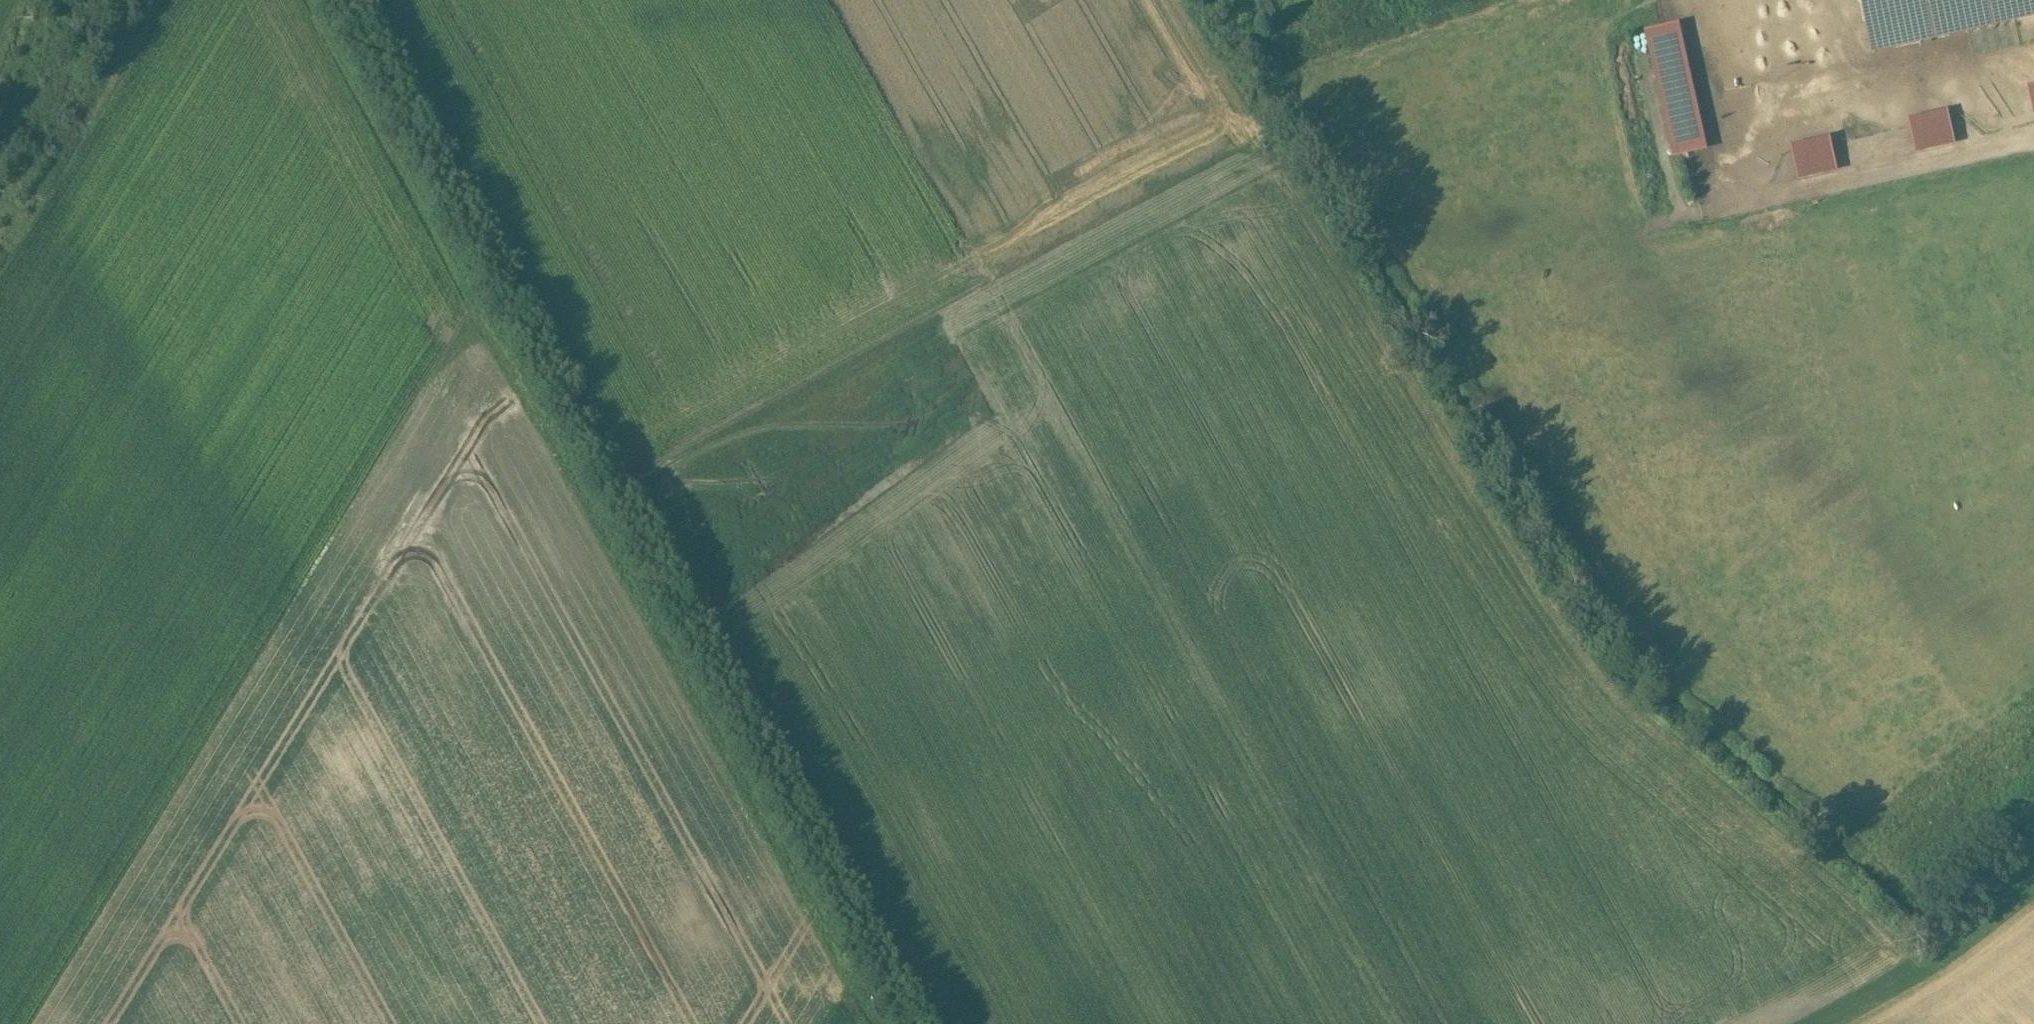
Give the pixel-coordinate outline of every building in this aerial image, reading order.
[(1878,58),(2033,23),(2033,0),(1865,0),(1878,58)] [(1707,151),(1684,24),(1648,30),(1671,158),(1707,151)] [(1916,152),(1956,148),(1952,112),(1912,117),(1916,152)] [(1834,139),(1794,145),(1799,180),(1839,174),(1834,139)]
